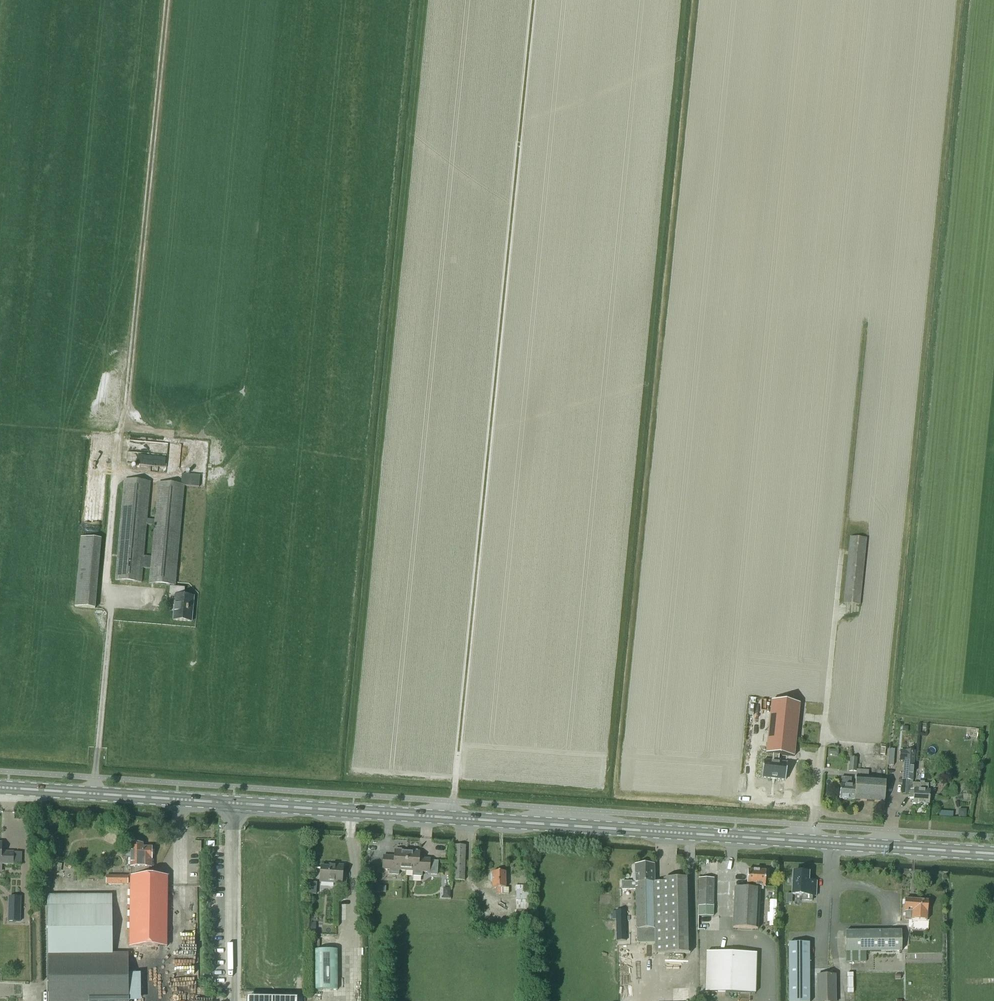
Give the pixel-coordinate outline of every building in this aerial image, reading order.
[(141,583),(142,568),(150,569),(149,584),(170,585),(169,596),(175,596),(173,620),(191,622),(194,597),(184,596),(185,588),(175,587),(184,486),(199,487),(200,476),(182,474),(181,485),(158,483),(155,520),(147,520),(150,482),(124,480),(115,581),(141,583)] [(75,607),(95,609),(101,539),(81,537),(75,607)] [(844,603),(860,605),(867,539),(850,538),(844,603)] [(771,701),(766,754),(773,755),(779,755),(794,757),(800,704),(771,701)] [(901,751),(900,761),(905,761),(903,780),(902,795),(908,795),(908,794),(910,794),(910,799),(913,799),(913,804),(928,805),(929,791),(928,791),(928,785),(924,785),(924,781),(920,781),(920,784),(913,784),(912,784),(913,778),(914,761),(915,752),(901,751)] [(763,761),(762,778),(785,780),(787,764),(778,763),(779,755),(773,755),(772,762),(763,761)] [(849,772),(856,773),(855,786),(851,785),(851,778),(841,777),(841,785),(840,785),(839,799),(884,802),(886,779),(868,778),(869,771),(856,770),(857,759),(850,758),(849,772)] [(12,864),(21,865),(22,853),(13,853),(1,852),(1,844),(0,844),(0,864),(12,864)] [(152,859),(152,848),(143,848),(143,845),(131,844),(130,868),(131,868),(131,876),(130,876),(130,947),(167,947),(168,877),(148,876),(148,867),(151,867),(152,859)] [(455,846),(454,880),(464,880),(466,846),(455,846)] [(399,871),(406,871),(407,851),(402,851),(402,850),(397,849),(397,851),(395,850),(394,858),(391,858),(391,857),(383,856),(383,870),(390,870),(389,875),(399,876),(399,871)] [(407,851),(406,871),(413,872),(413,876),(422,877),(422,872),(428,873),(428,875),(437,875),(438,862),(430,861),(430,859),(423,859),(422,860),(419,860),(420,852),(418,852),(418,851),(413,850),(413,852),(407,851)] [(320,881),(342,883),(343,865),(334,865),(334,867),(321,866),(320,881)] [(634,876),(634,881),(636,882),(636,883),(632,883),(632,882),(622,882),(622,889),(636,889),(637,944),(655,944),(655,955),(690,954),(689,879),(664,879),(664,883),(654,883),(654,866),(636,866),(636,875),(634,876)] [(733,928),(758,930),(760,886),(765,887),(765,871),(748,870),(747,886),(752,886),(752,889),(735,888),(733,928)] [(492,874),(490,874),(491,881),(492,881),(493,888),(497,888),(497,894),(497,895),(509,895),(508,888),(506,888),(505,872),(492,872),(492,874)] [(793,873),(792,895),(802,896),(802,901),(812,901),(812,896),(815,896),(816,882),(808,882),(808,873),(793,873)] [(106,876),(106,884),(127,885),(127,877),(106,876)] [(713,906),(714,879),(699,879),(698,906),(698,917),(713,917),(713,906)] [(531,921),(531,886),(516,886),(516,911),(515,911),(515,921),(531,921)] [(41,992),(41,1000),(129,1000),(129,953),(112,953),(112,894),(48,894),(48,992),(41,992)] [(905,919),(911,920),(926,921),(927,913),(928,901),(905,899),(904,911),(905,911),(905,919)] [(8,903),(8,922),(20,922),(20,904),(8,903)] [(626,910),(617,910),(617,941),(626,941),(626,910)] [(901,931),(845,932),(846,962),(866,962),(866,952),(871,952),(872,953),(902,953),(901,931)] [(790,944),(791,1000),(809,1000),(809,944),(790,944)] [(315,950),(315,990),(337,990),(337,950),(315,950)] [(705,992),(755,994),(756,954),(706,952),(705,992)] [(818,1000),(836,1000),(835,975),(817,975),(818,1000)]
